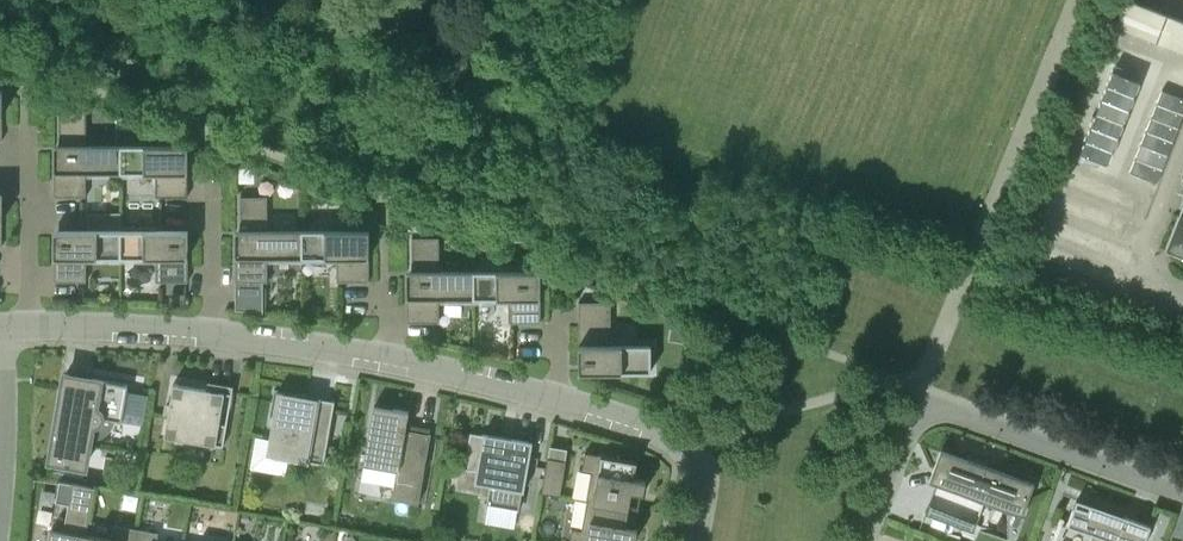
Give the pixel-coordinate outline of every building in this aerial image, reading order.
[(1124,0),(1114,27),(1182,54),(1182,23),(1124,0)] [(1113,69),(1081,151),(1108,162),(1140,80),(1113,69)] [(1129,171),(1157,182),(1182,115),(1182,98),(1161,89),(1129,171)] [(87,172),(121,172),(122,144),(87,144),(87,111),(60,111),(60,144),(54,144),(55,172),(55,196),(87,196),(87,172)] [(188,196),(188,172),(188,144),(122,144),(121,172),(156,172),(156,196),(188,196)] [(268,257),(303,257),(303,229),(268,230),(268,196),(241,196),(241,230),(236,229),(236,257),(236,281),(268,281),(268,257)] [(1166,247),(1182,254),(1182,203),(1166,247)] [(87,257),(121,257),(122,229),(54,229),(55,257),(55,281),(87,281),(87,257)] [(188,281),(188,257),(188,230),(122,229),(121,257),(156,257),(156,281),(188,281)] [(369,281),(369,257),(369,230),(303,229),(303,257),(337,257),(337,281),(369,281)] [(407,270),(407,298),(407,322),(439,322),(439,298),(474,298),(474,270),(439,270),(439,237),(412,237),(412,270),(407,270)] [(525,270),(474,270),(474,298),(509,298),(509,322),(541,322),(541,298),(541,277),(535,277),(535,271),(525,272),(525,270)] [(651,344),(606,344),(606,302),(579,302),(579,344),(579,372),(651,371),(651,344)] [(66,374),(51,460),(85,466),(91,431),(94,430),(97,430),(100,428),(103,427),(105,425),(107,422),(109,420),(110,417),(123,419),(129,384),(66,374)] [(224,445),(228,424),(234,385),(208,381),(207,388),(174,383),(165,436),(224,445)] [(308,394),(276,388),(273,403),(276,404),(270,441),(292,445),(289,458),(324,465),(336,400),(307,395),(308,394)] [(409,411),(375,405),(364,464),(398,469),(393,499),(419,504),(431,434),(406,429),(409,411)] [(520,510),(523,490),(525,491),(534,441),(484,432),(484,434),(471,432),(465,468),(493,473),(487,504),(520,510)] [(1024,507),(1033,482),(988,466),(990,461),(968,453),(966,458),(941,448),(930,480),(936,482),(924,517),(943,524),(946,518),(975,528),(985,499),(1008,508),(1009,540),(1018,540),(1029,509),(1024,507)] [(630,506),(633,490),(645,493),(647,480),(632,477),(635,460),(586,452),(583,470),(592,472),(588,499),(630,506)] [(544,483),(562,486),(566,465),(549,462),(550,457),(549,457),(544,483)] [(86,535),(95,487),(73,483),(65,531),(52,529),(50,540),(85,540),(86,535)] [(1078,498),(1068,524),(1092,532),(1089,540),(1146,540),(1152,524),(1078,498)] [(624,539),(636,540),(638,528),(636,527),(639,508),(630,506),(588,499),(583,530),(573,528),(571,540),(624,540),(624,539)] [(137,528),(115,524),(112,539),(86,535),(85,540),(135,540),(137,528)] [(158,532),(137,528),(135,540),(157,540),(158,532)]
